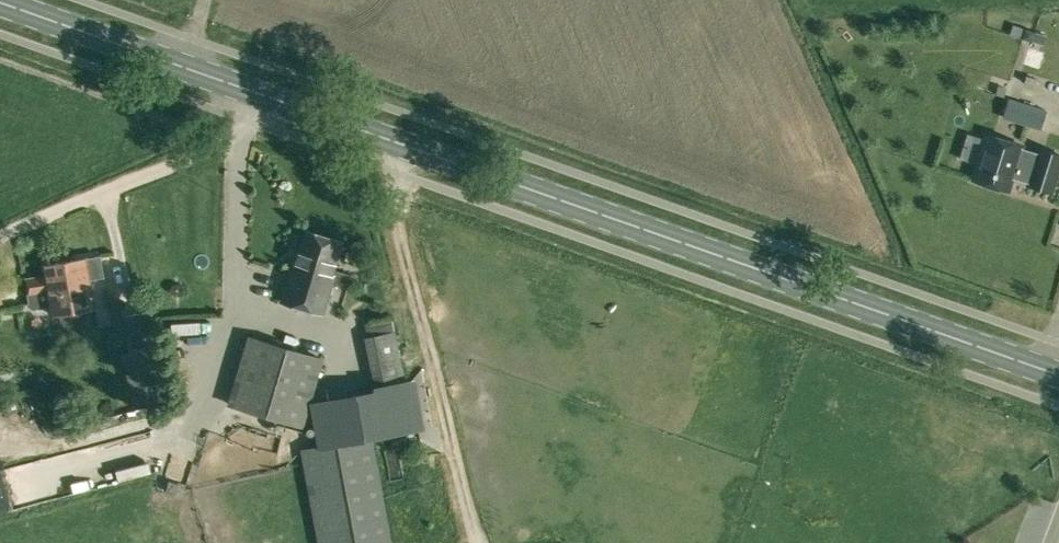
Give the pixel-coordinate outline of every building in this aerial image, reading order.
[(1033,41),(1036,31),(1026,28),(1023,38),(1033,41)] [(1007,88),(998,86),(995,95),(1004,97),(1007,88)] [(1021,147),(1021,146),(987,135),(973,179),(1007,190),(1011,178),(1028,183),(1028,185),(1050,192),(1058,165),(1058,155),(1039,149),(1038,153),(1021,147)] [(352,275),(335,270),(343,241),(304,230),(295,262),(292,261),(280,302),(323,314),(332,284),(348,289),(352,275)] [(100,256),(72,261),(75,284),(80,284),(80,289),(91,288),(90,279),(104,277),(100,256)] [(75,284),(72,261),(43,266),(45,276),(38,277),(39,282),(34,283),(36,293),(30,294),(32,308),(49,306),(50,314),(60,313),(61,323),(65,326),(68,327),(84,325),(90,318),(88,308),(94,307),(91,288),(80,289),(80,284),(75,284)] [(125,316),(130,343),(144,341),(139,314),(125,316)] [(364,324),(367,337),(395,331),(392,318),(364,324)] [(395,331),(367,337),(364,337),(375,390),(405,383),(395,331)] [(304,424),(321,360),(246,338),(226,404),(304,424)] [(1,377),(24,376),(23,362),(0,364),(1,377)] [(320,448),(301,450),(318,542),(392,542),(372,437),(389,434),(418,428),(410,382),(405,383),(375,390),(376,391),(311,405),(320,448)] [(251,442),(269,441),(269,429),(251,430),(251,442)] [(103,469),(96,438),(36,452),(43,483),(103,469)] [(40,497),(32,464),(0,472),(0,507),(40,497)]
